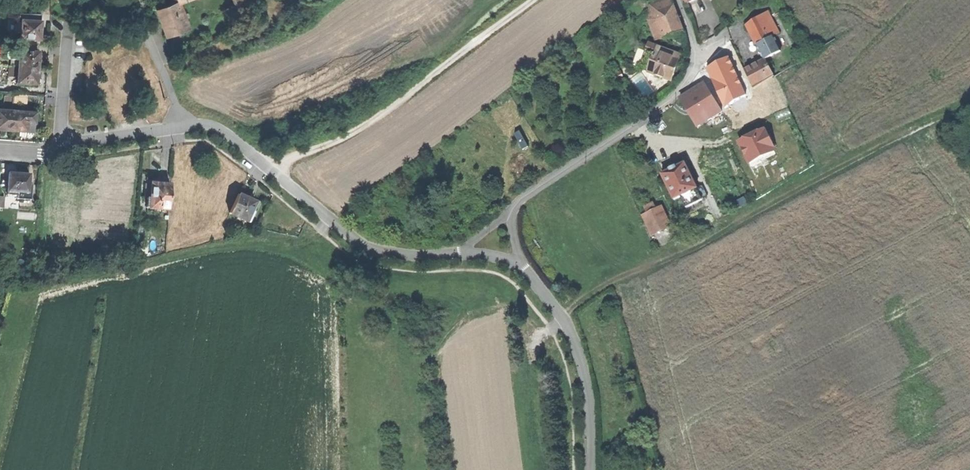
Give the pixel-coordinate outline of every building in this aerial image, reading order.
[(162,21),(167,34),(188,26),(178,0),(177,1),(177,0),(170,0),(171,3),(157,8),(162,21)] [(682,27),(673,4),(672,0),(663,0),(654,4),(651,5),(649,20),(655,37),(682,27)] [(752,37),(764,60),(780,52),(772,37),(778,34),(767,13),(747,26),(752,37)] [(21,39),(40,40),(40,30),(41,21),(22,20),(21,39)] [(647,47),(640,67),(648,70),(672,78),(675,68),(679,57),(656,49),(655,50),(647,47)] [(19,59),(20,51),(6,50),(6,58),(11,59),(19,59)] [(18,67),(37,68),(38,60),(38,52),(20,51),(19,59),(18,67)] [(681,99),(697,126),(749,94),(731,56),(709,66),(714,78),(681,99)] [(743,70),(752,89),(773,78),(764,60),(743,70)] [(18,67),(17,83),(36,84),(37,75),(37,68),(18,67)] [(13,92),(12,101),(25,102),(26,93),(13,92)] [(11,111),(0,111),(0,129),(2,129),(10,130),(11,111)] [(34,131),(36,113),(11,111),(10,130),(18,130),(34,131)] [(738,142),(750,167),(777,153),(765,129),(738,142)] [(661,175),(673,200),(680,197),(686,208),(702,200),(696,188),(697,188),(684,164),(676,167),(675,167),(672,168),(670,170),(670,171),(661,175)] [(18,198),(30,199),(31,185),(28,185),(29,174),(18,173),(9,172),(8,194),(18,194),(18,198)] [(170,185),(164,184),(160,184),(160,181),(145,180),(144,199),(147,199),(146,207),(169,208),(170,185)] [(246,197),(238,194),(230,212),(250,221),(254,211),(259,200),(249,196),(247,198),(246,197)] [(642,208),(645,214),(654,210),(651,204),(642,208)] [(651,239),(671,229),(661,207),(654,210),(645,214),(640,216),(651,239)]
